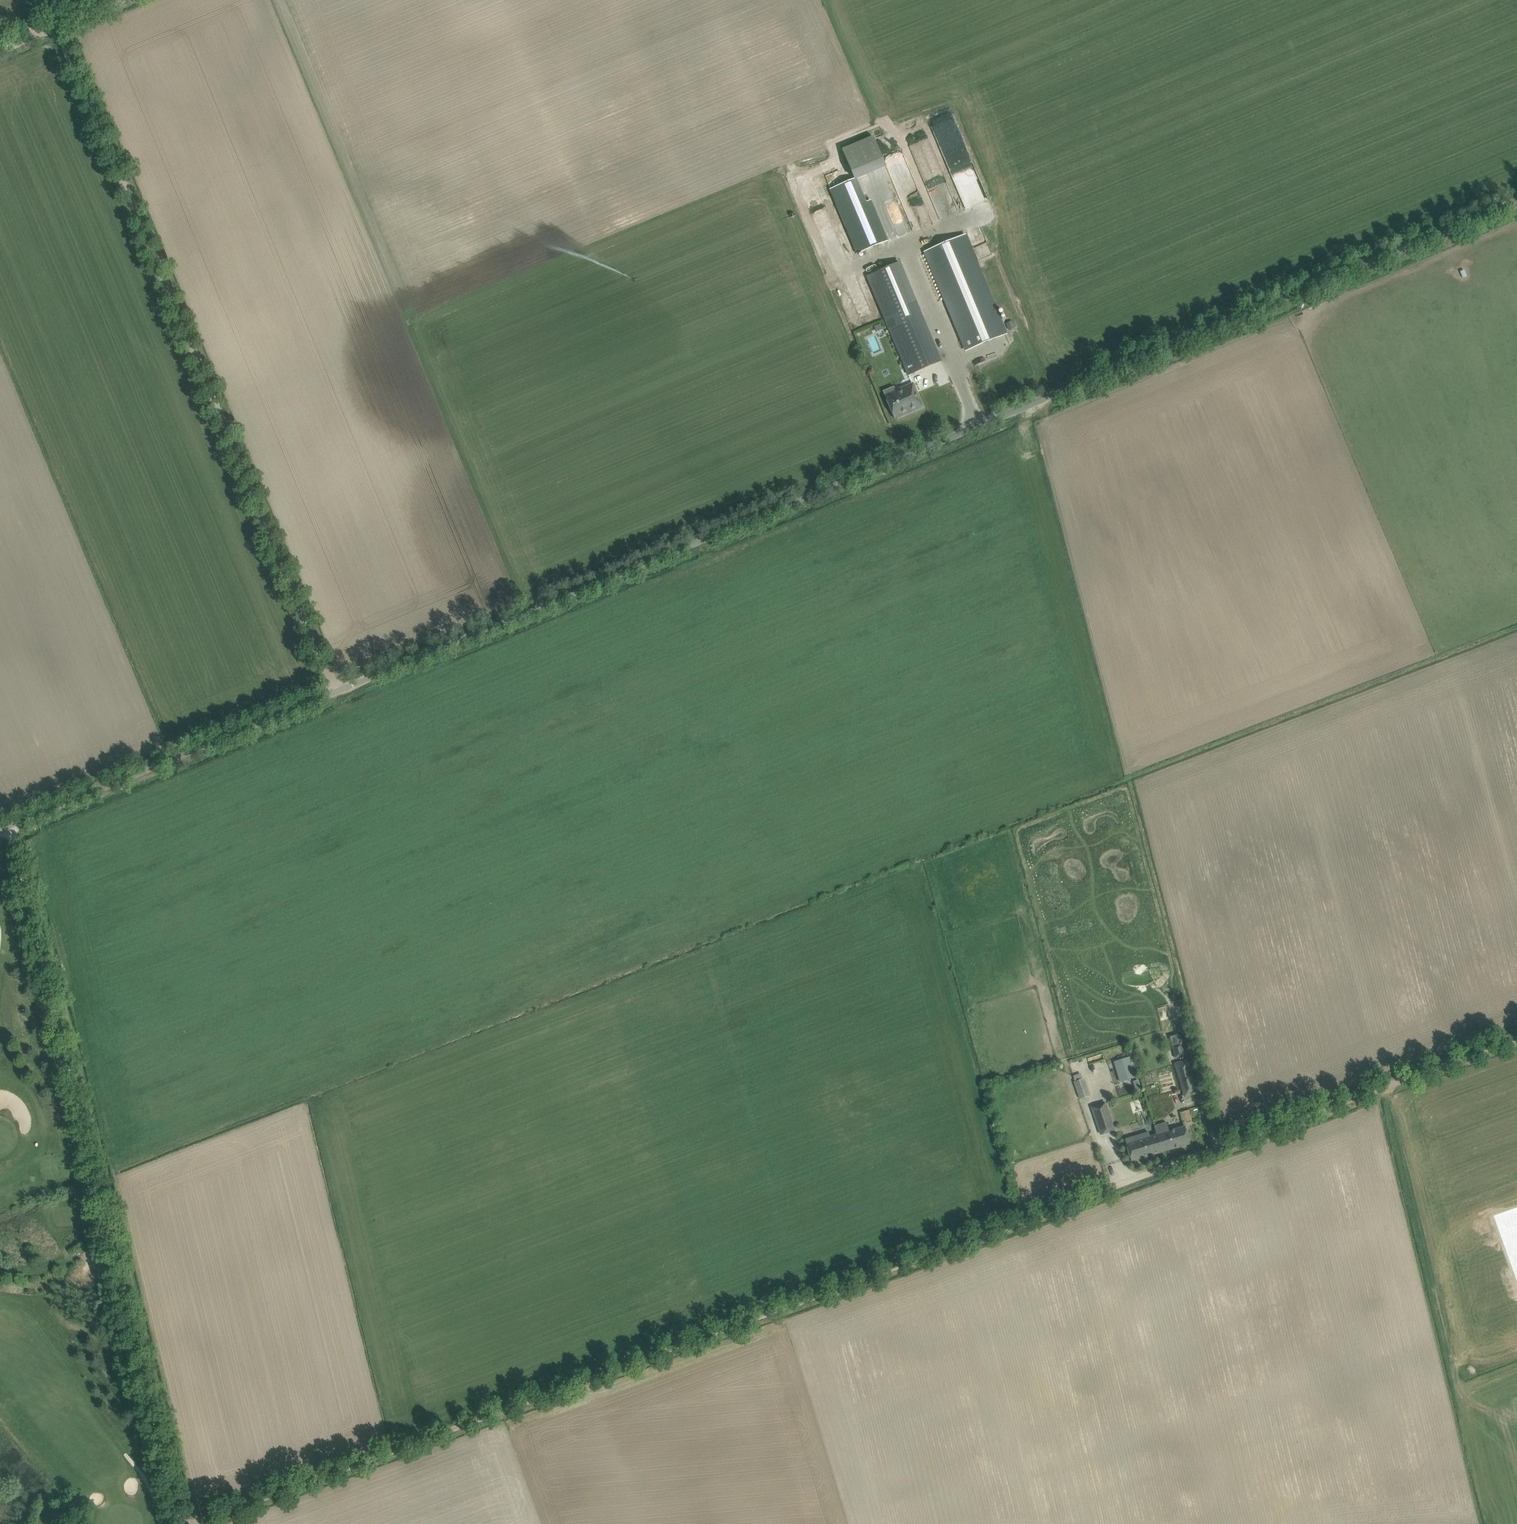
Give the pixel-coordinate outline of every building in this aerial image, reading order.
[(966,152),(953,115),(931,122),(943,159),(966,152)] [(910,145),(913,156),(932,150),(929,139),(910,145)] [(897,183),(913,176),(901,150),(885,157),(897,183)] [(866,201),(857,180),(857,178),(854,180),(831,189),(858,254),(884,243),(888,241),(871,200),(866,201)] [(1006,334),(1002,325),(964,236),(926,252),(967,350),(1006,334)] [(941,361),(937,352),(900,263),(867,277),(908,375),(941,361)] [(1010,332),(1016,329),(1012,321),(1006,323),(1010,332)] [(907,414),(923,407),(913,384),(904,388),(896,391),(897,394),(886,399),(890,408),(894,417),(906,412),(907,414)] [(1184,1056),(1180,1043),(1171,1045),(1175,1059),(1184,1056)] [(1129,1058),(1115,1062),(1120,1082),(1135,1077),(1129,1058)] [(1197,1095),(1187,1060),(1174,1064),(1184,1099),(1197,1095)] [(1090,1097),(1086,1085),(1084,1079),(1075,1082),(1073,1082),(1075,1088),(1079,1101),(1090,1097)] [(1115,1131),(1105,1103),(1090,1108),(1100,1136),(1115,1131)] [(1189,1111),(1181,1113),(1184,1123),(1191,1121),(1189,1111)] [(1169,1131),(1167,1123),(1155,1126),(1157,1134),(1150,1136),(1149,1133),(1137,1136),(1138,1140),(1126,1143),(1128,1152),(1131,1161),(1162,1152),(1190,1144),(1185,1127),(1175,1129),(1169,1131)]
